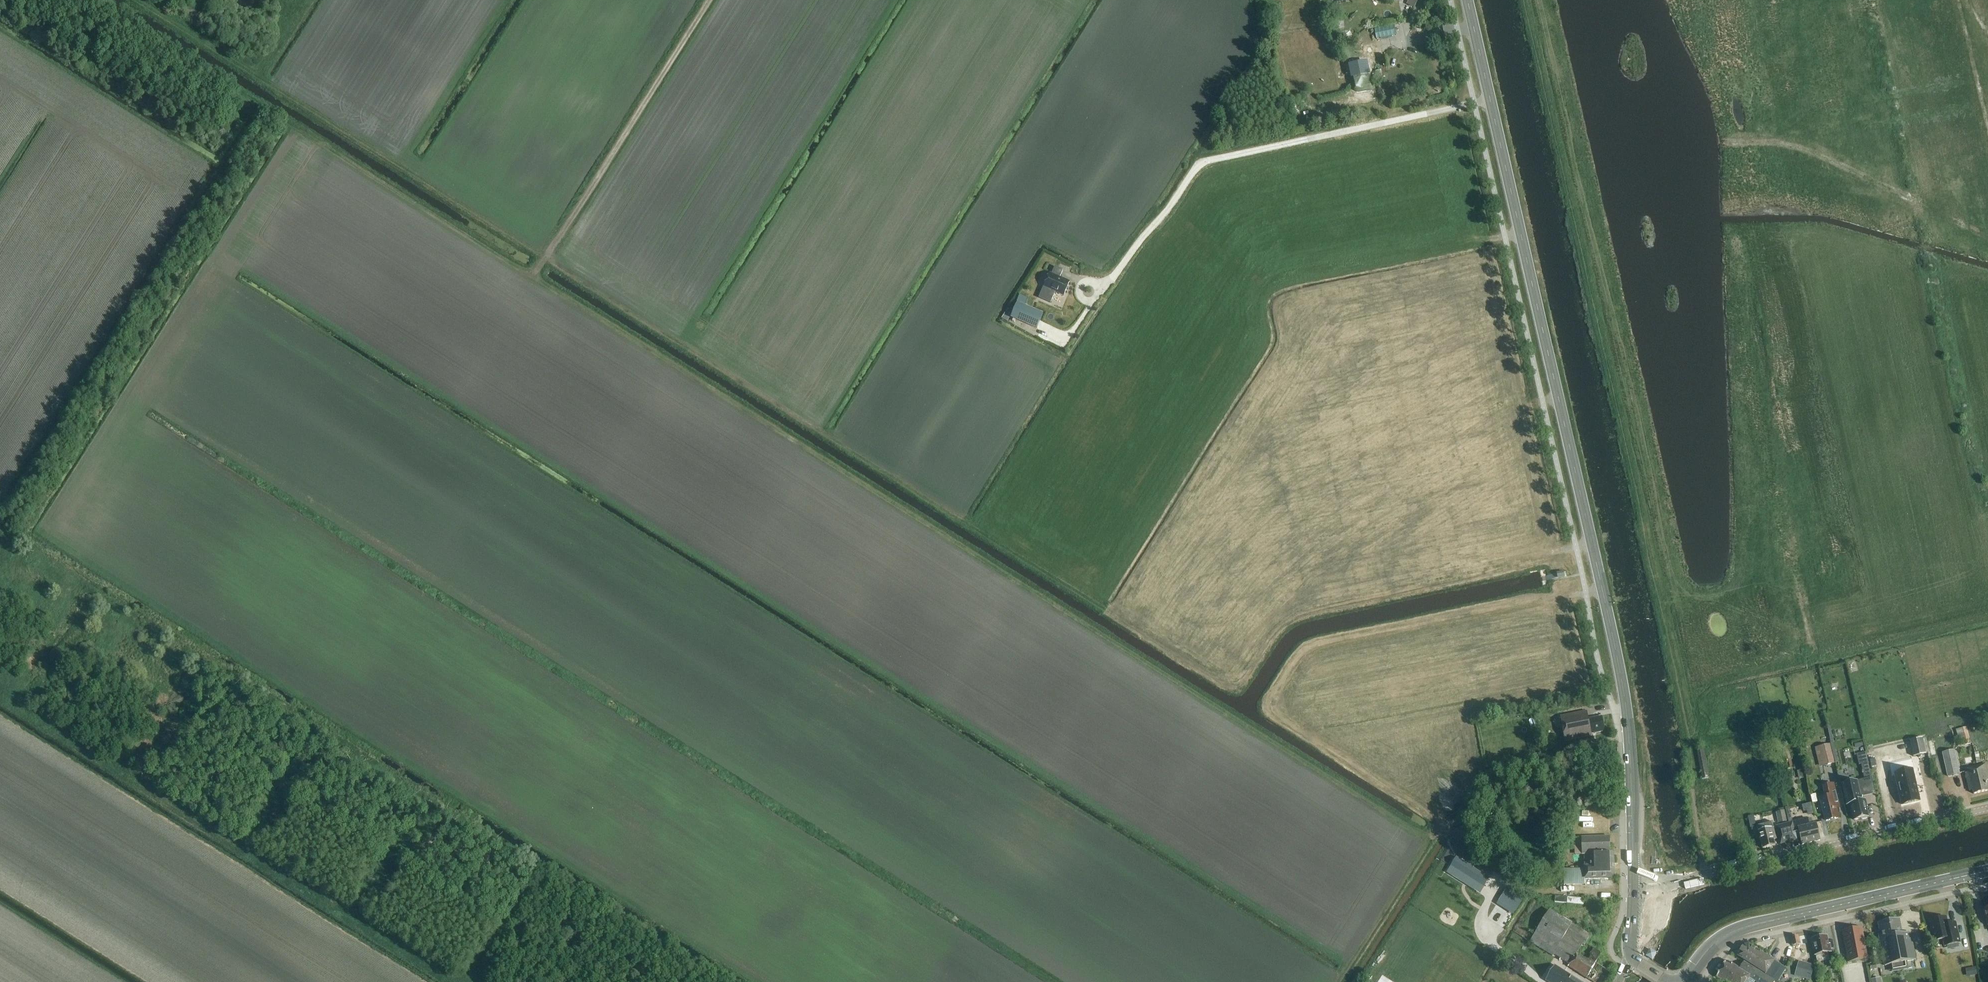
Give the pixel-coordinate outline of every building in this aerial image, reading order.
[(1407,5),(1414,9),(1419,1),(1416,0),(1410,0),(1407,5)] [(1044,288),(1040,299),(1051,303),(1055,292),(1064,296),(1070,283),(1060,279),(1063,271),(1056,267),(1052,275),(1051,275),(1044,288)] [(1021,296),(1011,318),(1037,329),(1043,314),(1026,306),(1029,299),(1021,296)] [(1588,720),(1587,713),(1560,718),(1565,741),(1591,736),(1591,735),(1605,732),(1602,717),(1588,720)] [(1969,739),(1970,739),(1968,728),(1956,730),(1958,739),(1961,739),(1962,743),(1959,743),(1959,746),(1970,744),(1969,739)] [(1910,742),(1913,758),(1925,755),(1922,739),(1910,742)] [(1928,742),(1931,755),(1937,754),(1934,741),(1928,742)] [(1824,747),(1825,753),(1828,765),(1835,763),(1831,745),(1824,747)] [(1697,752),(1702,781),(1709,779),(1703,751),(1697,752)] [(1943,754),(1948,777),(1961,774),(1955,751),(1943,754)] [(1869,763),(1866,753),(1860,755),(1862,765),(1869,763)] [(1987,781),(1987,777),(1986,765),(1965,770),(1969,791),(1973,791),(1973,795),(1987,791),(1987,789),(1986,781),(1987,781)] [(1912,770),(1895,775),(1899,793),(1900,797),(1902,806),(1920,802),(1912,770)] [(1857,782),(1842,785),(1847,806),(1850,805),(1854,821),(1861,819),(1863,820),(1867,819),(1867,818),(1868,818),(1866,808),(1867,807),(1866,800),(1861,802),(1857,782)] [(1835,808),(1839,807),(1834,785),(1823,787),(1825,798),(1821,799),(1826,821),(1838,819),(1835,808)] [(1776,813),(1779,824),(1787,822),(1784,812),(1776,813)] [(1792,823),(1776,827),(1780,845),(1801,840),(1802,845),(1820,841),(1816,824),(1809,826),(1807,819),(1792,823)] [(1765,831),(1758,832),(1763,849),(1775,846),(1774,841),(1774,840),(1777,840),(1774,828),(1771,829),(1770,826),(1764,828),(1765,831)] [(1582,855),(1584,855),(1585,880),(1614,879),(1614,873),(1616,873),(1616,869),(1614,869),(1613,854),(1610,854),(1610,837),(1581,839),(1582,855)] [(1582,867),(1563,868),(1564,884),(1583,883),(1582,867)] [(1569,967),(1592,981),(1606,981),(1611,974),(1596,963),(1601,955),(1585,945),(1591,936),(1549,911),(1530,942),(1552,956),(1554,954),(1570,965),(1568,967),(1569,967)] [(1943,940),(1945,947),(1960,944),(1955,923),(1947,925),(1946,918),(1930,922),(1934,942),(1943,940)] [(1901,935),(1898,920),(1879,924),(1880,932),(1885,964),(1916,958),(1911,933),(1901,935)] [(1868,959),(1862,928),(1842,932),(1848,963),(1868,959)] [(1828,945),(1826,937),(1812,940),(1815,955),(1817,955),(1819,962),(1829,960),(1828,953),(1832,952),(1830,945),(1828,945)] [(1738,957),(1766,975),(1777,981),(1779,981),(1782,977),(1787,970),(1774,962),(1748,945),(1744,946),(1738,957)] [(1717,978),(1724,981),(1748,981),(1750,978),(1756,981),(1773,981),(1765,977),(1742,962),(1738,968),(1727,961),(1717,978)] [(1811,981),(1815,966),(1799,961),(1795,976),(1811,981)] [(1556,967),(1546,981),(1580,981),(1556,967)] [(1976,968),(1966,969),(1967,977),(1977,975),(1976,968)]
